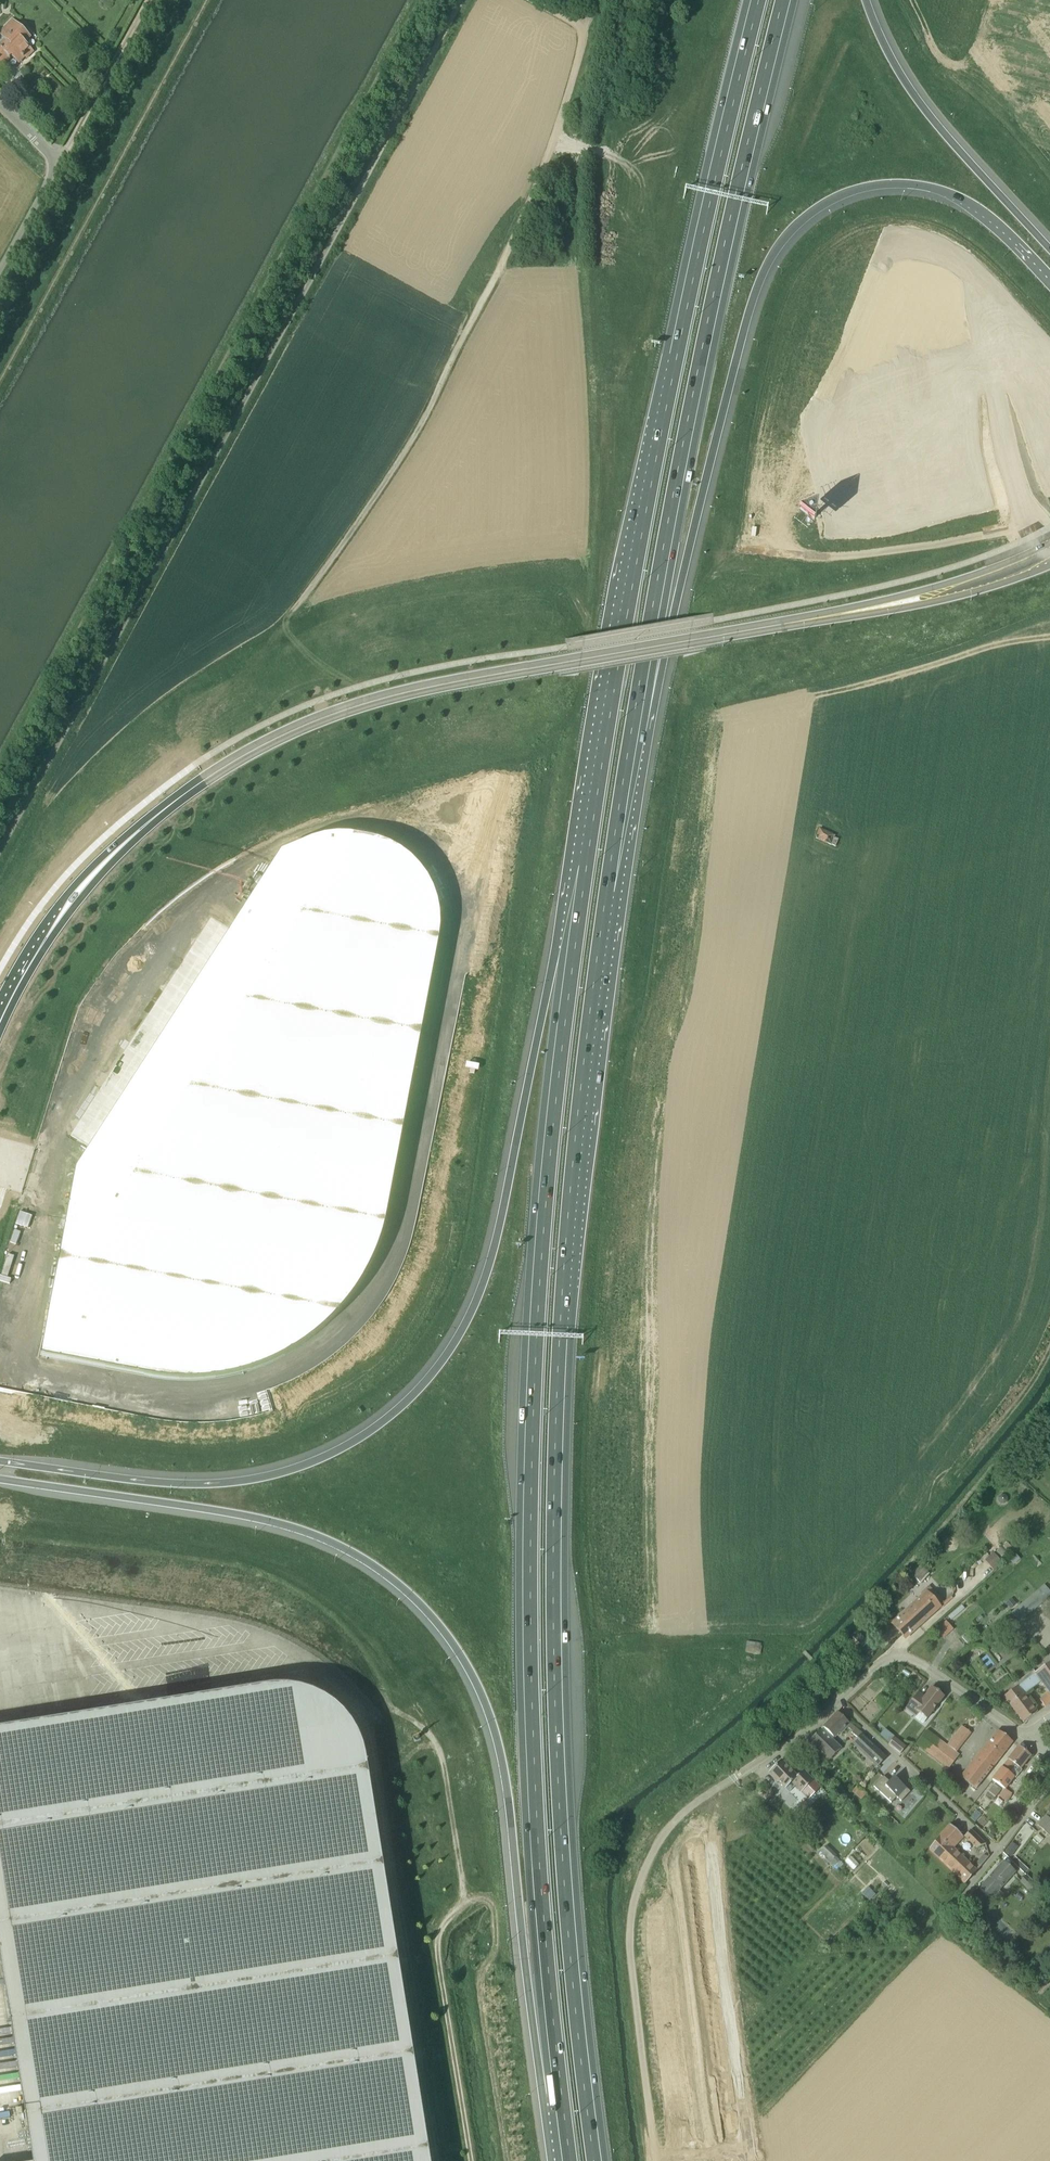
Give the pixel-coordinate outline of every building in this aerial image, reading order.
[(0,47),(0,68),(12,57),(19,64),(26,57),(27,58),(34,52),(26,43),(32,38),(14,20),(0,33),(6,39),(0,45),(0,47)] [(809,511),(809,524),(831,525),(832,509),(819,508),(819,512),(809,511)] [(836,847),(839,839),(835,838),(836,836),(820,828),(815,838),(831,846),(832,845),(836,847)] [(78,1165),(43,1351),(150,1372),(162,1374),(175,1375),(188,1375),(201,1375),(213,1373),(226,1371),(239,1369),(251,1365),(263,1361),(275,1356),(286,1350),(297,1343),(308,1336),(318,1328),(328,1320),(337,1311),(345,1301),(353,1291),(360,1281),(367,1270),(373,1258),(378,1246),(382,1234),(386,1222),(441,936),(442,927),(442,919),(442,911),(440,902),(438,894),(435,886),(432,879),(427,872),(423,865),(416,859),(409,853),(401,848),(393,843),(385,840),(376,837),(367,834),(358,833),(349,832),(340,832),(331,833),(322,835),(284,850),(78,1165)] [(1001,1495),(998,1498),(998,1501),(1001,1504),(1004,1504),(1007,1502),(1007,1499),(1005,1496),(1001,1495)] [(994,1551),(986,1559),(994,1569),(1003,1562),(994,1551)] [(1010,1559),(1012,1562),(1019,1557),(1016,1554),(1010,1559)] [(920,1566),(912,1576),(921,1584),(929,1574),(920,1566)] [(892,1624),(905,1639),(944,1603),(930,1589),(892,1624)] [(1006,1604),(1010,1609),(1016,1604),(1012,1599),(1006,1604)] [(962,1605),(948,1616),(952,1620),(965,1608),(962,1605)] [(945,1620),(936,1629),(943,1638),(953,1629),(945,1620)] [(1006,1652),(1028,1643),(1024,1634),(1003,1643),(1006,1652)] [(1003,1696),(1023,1722),(1023,1723),(1037,1712),(1036,1712),(1023,1695),(1042,1680),(1049,1691),(1049,1662),(1037,1672),(1034,1668),(1019,1680),(1021,1683),(1003,1696)] [(367,1760),(364,1747),(359,1736),(359,1735),(353,1724),(345,1715),(345,1714),(335,1706),(325,1699),(313,1693),(301,1689),(288,1687),(276,1687),(263,1689),(0,1731),(0,1948),(34,2160),(431,2160),(367,1760)] [(919,1691),(906,1709),(916,1717),(919,1713),(926,1719),(944,1696),(932,1687),(925,1696),(919,1691)] [(818,1699),(825,1693),(820,1688),(814,1694),(818,1699)] [(1040,1701),(1044,1706),(1044,1707),(1049,1703),(1049,1693),(1040,1701)] [(848,1722),(838,1712),(809,1742),(828,1760),(840,1748),(833,1741),(839,1735),(841,1736),(847,1729),(858,1739),(863,1734),(862,1733),(848,1722)] [(962,1727),(948,1745),(957,1752),(971,1734),(962,1727)] [(997,1730),(961,1778),(976,1789),(1012,1742),(997,1730)] [(949,1769),(959,1756),(926,1731),(916,1744),(949,1769)] [(887,1757),(863,1734),(858,1739),(853,1744),(877,1768),(887,1757)] [(906,1747),(894,1738),(889,1744),(901,1754),(906,1747)] [(1030,1756),(1018,1747),(992,1779),(1004,1789),(1014,1776),(1008,1772),(1015,1764),(1020,1768),(1030,1756)] [(804,1770),(797,1776),(781,1760),(769,1772),(786,1788),(792,1782),(801,1792),(814,1780),(804,1770)] [(901,1802),(910,1792),(894,1777),(889,1782),(883,1776),(874,1787),(891,1803),(896,1797),(901,1802)] [(861,1800),(867,1793),(857,1785),(852,1791),(861,1800)] [(1004,1789),(999,1795),(1006,1801),(1012,1794),(1005,1788),(1004,1789)] [(1001,1807),(1006,1802),(999,1796),(995,1801),(1001,1807)] [(1037,1825),(1049,1835),(1049,1834),(1049,1811),(1047,1815),(1037,1825)] [(977,1871),(978,1870),(953,1847),(963,1836),(950,1825),(928,1849),(966,1884),(977,1871)] [(976,1847),(984,1843),(985,1843),(970,1830),(969,1831),(964,1837),(976,1847)] [(1033,1839),(1039,1844),(1044,1839),(1038,1834),(1033,1839)] [(1017,1847),(1012,1843),(1004,1853),(1010,1857),(1017,1847)] [(824,1846),(818,1853),(833,1866),(840,1859),(836,1855),(835,1856),(824,1846)] [(976,1862),(981,1866),(989,1856),(983,1854),(976,1862)] [(1015,1873),(1002,1862),(978,1888),(980,1889),(991,1899),(1015,1873)] [(1029,1893),(1036,1885),(1026,1875),(1019,1882),(1029,1893)] [(876,1895),(871,1889),(865,1896),(870,1901),(876,1895)] [(866,1931),(867,1941),(874,1940),(873,1931),(866,1931)]
